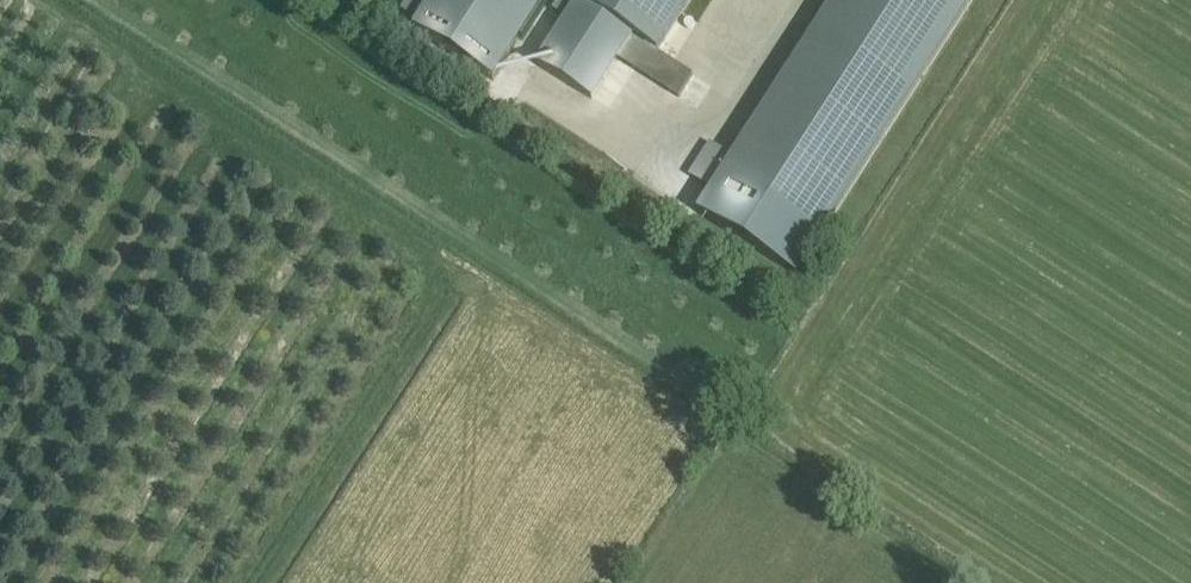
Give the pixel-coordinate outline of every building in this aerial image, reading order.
[(414,29),(494,80),(545,0),(433,0),(431,3),(418,23),(414,29)] [(579,0),(633,35),(651,47),(657,50),(689,0),(579,0)] [(725,170),(743,182),(730,202),(750,215),(763,195),(822,233),(972,0),(834,0),(733,157),(725,170)]
